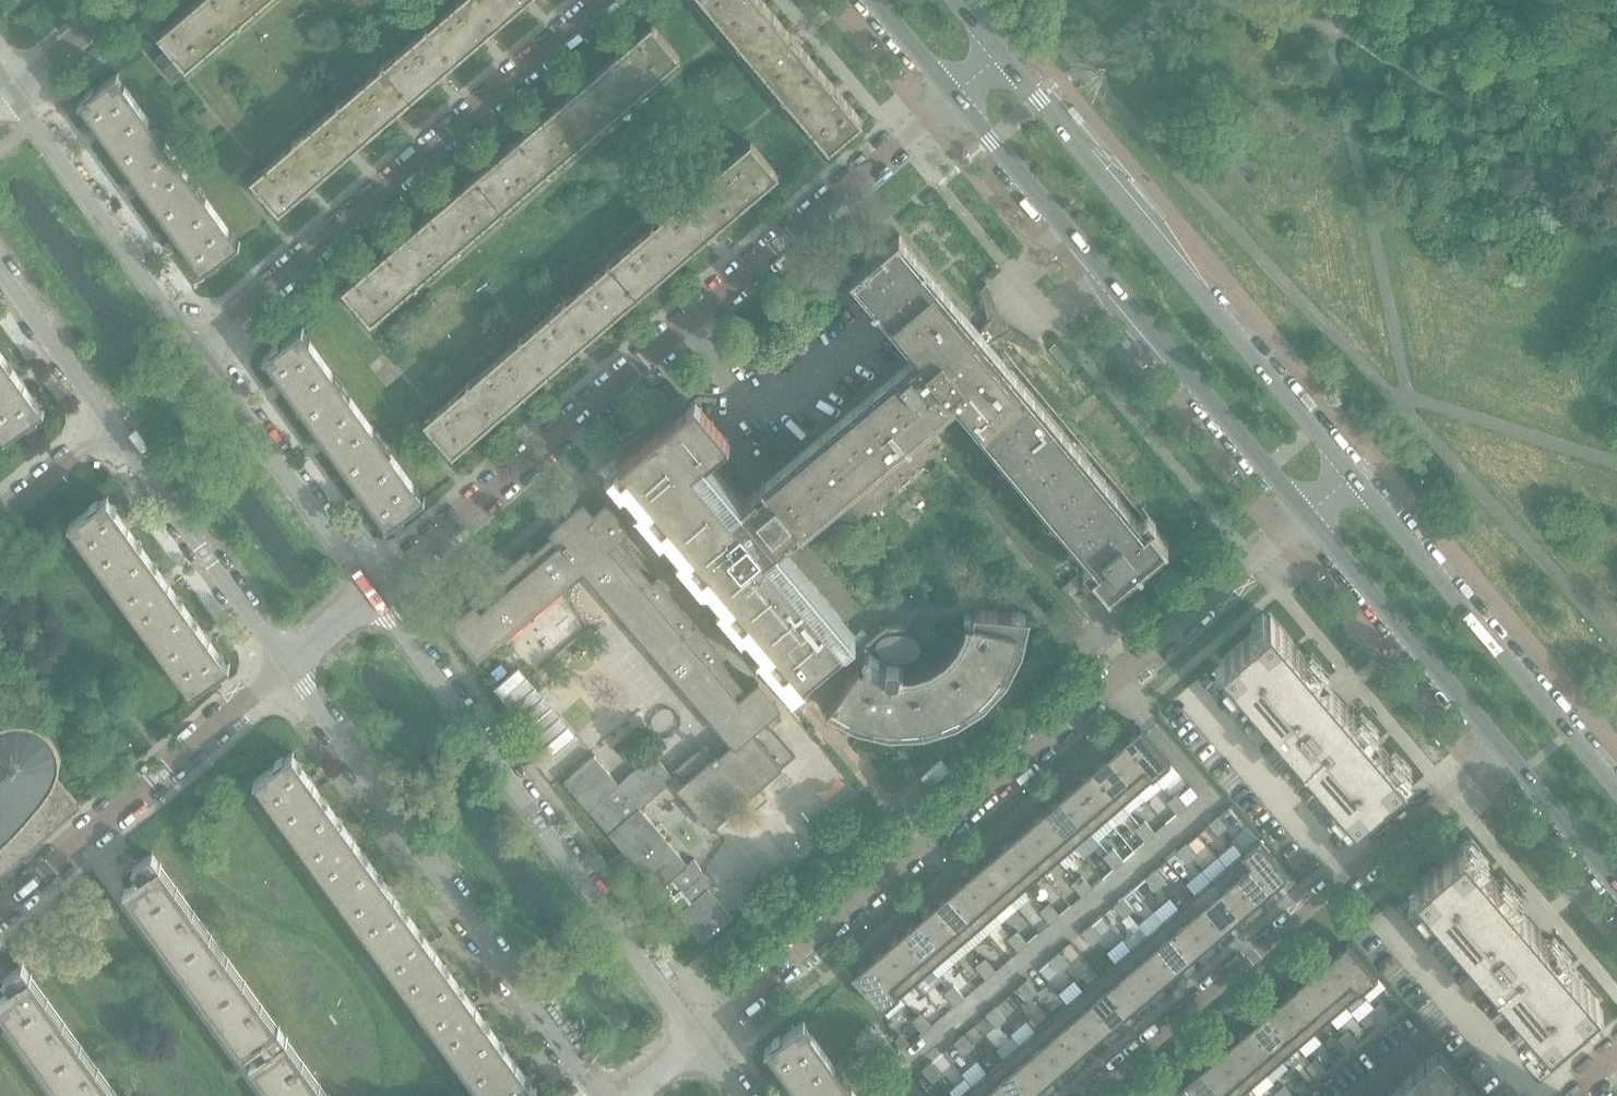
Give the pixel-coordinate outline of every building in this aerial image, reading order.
[(225,0),(196,0),(159,32),(171,46),(157,57),(172,74),(185,62),(187,65),(241,19),(225,0)] [(241,19),(263,0),(225,0),(241,19)] [(481,0),(459,0),(428,27),(455,60),(500,22),(481,0)] [(500,22),(525,0),(481,0),(500,22)] [(772,12),(762,0),(706,0),(740,40),(772,12)] [(784,93),(817,65),(772,12),(740,40),(784,93)] [(680,56),(652,24),(608,62),(627,83),(637,93),(680,56)] [(455,60),(428,27),(383,65),(411,98),(455,60)] [(637,93),(627,83),(608,62),(563,99),(592,132),(637,93)] [(411,98),(383,65),(339,103),(367,136),(411,98)] [(829,147),(862,119),(817,65),(784,93),(829,147)] [(157,130),(124,84),(117,75),(119,74),(118,72),(95,88),(94,86),(85,92),(87,94),(78,100),(80,102),(82,101),(122,155),(157,130)] [(592,132),(563,99),(519,137),(547,170),(592,132)] [(367,136),(339,103),(296,140),(323,173),(367,136)] [(162,211),(197,185),(157,130),(122,155),(162,211)] [(547,170),(519,137),(476,175),(503,208),(547,170)] [(323,173),(296,140),(251,178),(279,211),(323,173)] [(734,212),(779,174),(751,141),(707,179),(734,212)] [(503,208),(476,175),(431,213),(459,245),(503,208)] [(683,256),(734,212),(707,179),(655,223),(683,256)] [(201,270),(241,242),(239,240),(237,241),(197,185),(162,211),(202,266),(200,268),(201,270)] [(459,245),(431,213),(388,250),(396,260),(416,282),(459,245)] [(637,295),(683,256),(655,223),(609,263),(637,295)] [(1119,497),(1011,368),(1010,368),(999,354),(988,342),(998,336),(995,333),(989,325),(986,322),(979,331),(901,238),(902,237),(899,233),(882,247),(881,248),(883,250),(870,261),(868,259),(867,260),(850,274),(854,278),(855,276),(887,315),(892,321),(911,343),(918,352),(897,370),(788,461),(765,480),(764,479),(763,480),(762,480),(766,485),(758,491),(756,488),(740,501),(778,547),(803,526),(855,483),(862,491),(869,485),(862,477),(948,404),(950,407),(944,412),(950,419),(959,412),(1029,495),(1068,540),(1081,556),(1078,559),(1078,560),(1084,568),(1074,576),(1065,584),(1061,587),(1070,597),(1071,597),(1081,588),(1091,600),(1105,588),(1109,592),(1111,591),(1110,590),(1134,570),(1143,562),(1166,543),(1167,544),(1168,543),(1153,525),(1151,522),(1145,527),(1119,497)] [(416,282),(396,260),(388,250),(343,288),(371,321),(416,282)] [(594,332),(637,295),(609,263),(566,300),(594,332)] [(550,370),(594,332),(566,300),(522,337),(550,370)] [(342,385),(325,362),(302,331),(304,329),(302,327),(280,344),(279,342),(270,348),(271,350),(263,356),(264,358),(267,356),(307,411),(342,385)] [(497,415),(550,370),(522,337),(469,382),(497,415)] [(19,377),(2,354),(0,356),(0,425),(7,434),(5,435),(6,437),(28,421),(30,423),(39,416),(37,414),(45,409),(44,407),(42,409),(19,377)] [(453,453),(497,415),(469,382),(425,421),(453,453)] [(382,441),(366,418),(342,385),(307,411),(347,467),(382,441)] [(629,453),(619,462),(678,531),(755,622),(808,686),(811,689),(812,689),(862,647),(857,641),(782,551),(805,532),(803,529),(804,528),(805,528),(805,527),(804,526),(778,547),(740,501),(706,461),(732,440),(696,397),(678,412),(670,419),(661,427),(634,449),(629,453)] [(422,496),(406,474),(382,441),(347,467),(387,522),(385,523),(386,525),(395,519),(396,521),(405,515),(403,513),(425,497),(424,495),(422,496)] [(147,554),(123,521),(106,498),(109,496),(107,494),(99,500),(98,498),(89,505),(90,507),(68,523),(69,525),(71,524),(112,579),(147,554)] [(747,691),(716,655),(720,652),(656,578),(652,581),(615,538),(629,527),(607,502),(593,513),(584,502),(551,530),(555,534),(580,564),(590,574),(734,742),(719,756),(716,753),(714,754),(705,744),(676,769),(687,783),(681,788),(712,824),(780,766),(779,765),(794,753),(764,718),(778,706),(766,691),(758,682),(747,691)] [(580,564),(555,534),(532,553),(529,549),(504,570),(536,606),(560,586),(560,585),(559,582),(580,564)] [(187,609),(163,577),(147,554),(112,579),(152,634),(187,609)] [(478,656),(536,606),(504,570),(461,607),(464,611),(451,623),(478,656)] [(227,664),(204,633),(187,609),(152,634),(192,689),(190,691),(191,693),(213,676),(215,678),(224,672),(222,670),(230,664),(229,662),(227,664)] [(862,647),(812,689),(823,702),(827,708),(827,709),(857,725),(858,725),(890,732),(891,732),(924,731),(925,731),(956,721),(957,720),(984,703),(986,702),(1007,678),(1008,677),(1023,649),(1024,647),(1031,614),(998,611),(974,609),(973,619),(968,619),(966,619),(964,627),(956,642),(945,655),(930,664),(913,669),(899,670),(899,665),(900,661),(897,661),(897,657),(902,657),(906,656),(909,655),(913,653),(916,651),(918,648),(919,646),(919,643),(917,641),(915,637),(911,635),(907,633),(903,632),(903,629),(903,626),(906,626),(906,625),(896,624),(889,625),(889,624),(881,631),(862,647)] [(1270,616),(1220,658),(1356,816),(1406,774),(1353,712),(1347,717),(1317,682),(1323,677),(1270,616)] [(518,667),(494,688),(552,756),(577,735),(518,667)] [(81,806),(55,776),(57,772),(59,763),(60,753),(59,744),(56,735),(51,728),(45,722),(38,718),(30,715),(22,714),(13,715),(5,717),(0,711),(0,875),(81,806)] [(118,726),(100,739),(116,761),(117,760),(132,749),(134,748),(118,726)] [(1171,762),(1140,726),(1124,740),(1155,776),(1171,762)] [(1155,776),(1124,740),(1108,754),(1138,789),(1155,776)] [(331,809),(292,754),(294,752),(293,750),(284,756),(283,754),(274,761),(276,763),(253,779),(255,781),(257,779),(296,834),(331,809)] [(639,808),(673,777),(653,753),(618,783),(594,755),(564,781),(633,861),(664,836),(663,835),(639,808)] [(1138,789),(1108,754),(1092,767),(1122,803),(1138,789)] [(1122,803),(1092,767),(1076,781),(1106,817),(1122,803)] [(1106,817),(1076,781),(1060,795),(1090,831),(1106,817)] [(1187,805),(1177,793),(1172,797),(1182,810),(1187,805)] [(1090,831),(1060,795),(1044,809),(1074,844),(1090,831)] [(1182,810),(1172,797),(1167,801),(1177,813),(1178,814),(1182,810)] [(372,865),(349,833),(331,809),(296,834),(337,890),(372,865)] [(1074,844),(1044,809),(1028,822),(1058,858),(1074,844)] [(1229,827),(1219,815),(1218,814),(1213,819),(1224,831),(1229,827)] [(1224,831),(1213,819),(1208,823),(1209,824),(1219,836),(1224,831)] [(1155,832),(1145,820),(1140,824),(1151,837),(1156,833),(1155,832)] [(1058,858),(1028,822),(1012,836),(1042,872),(1058,858)] [(1151,837),(1140,824),(1135,829),(1145,841),(1146,841),(1151,837)] [(733,916),(709,889),(715,882),(703,871),(694,858),(693,858),(687,863),(664,836),(633,861),(702,942),(733,916)] [(1042,872),(1012,836),(996,850),(1026,886),(1042,872)] [(1290,873),(1259,837),(1242,852),(1273,887),(1290,873)] [(1463,841),(1413,883),(1549,1042),(1599,999),(1546,937),(1540,942),(1510,907),(1516,902),(1463,841)] [(1197,854),(1187,842),(1186,842),(1181,846),(1192,859),(1197,854)] [(1192,859),(1181,846),(1176,850),(1177,851),(1187,863),(1192,859)] [(1123,859),(1113,847),(1108,852),(1119,864),(1124,860),(1123,859)] [(1026,886),(996,850),(979,864),(1010,900),(1026,886)] [(1119,864),(1108,852),(1103,856),(1113,868),(1114,869),(1119,864)] [(1273,887),(1242,852),(1226,865),(1257,901),(1273,887)] [(279,1028),(152,853),(126,871),(134,882),(124,889),(125,891),(127,890),(194,983),(244,1052),(242,1053),(243,1055),(253,1047),(260,1056),(250,1063),(251,1065),(252,1064),(276,1095),(328,1095),(279,1028)] [(1010,900),(979,864),(963,878),(994,913),(1010,900)] [(412,921),(389,889),(372,865),(337,890),(378,946),(412,921)] [(1257,901),(1226,865),(1210,879),(1241,915),(1257,901)] [(1165,882),(1155,869),(1150,873),(1160,886),(1165,882)] [(1160,886),(1150,873),(1145,878),(1155,890),(1160,886)] [(1092,887),(1081,875),(1076,879),(1087,892),(1092,887)] [(994,913),(963,878),(947,892),(978,927),(994,913)] [(1087,892),(1076,879),(1071,883),(1082,895),(1082,896),(1087,892)] [(1241,915),(1210,879),(1194,893),(1225,928),(1241,915)] [(978,927),(947,892),(931,905),(962,941),(978,927)] [(1225,928),(1194,893),(1179,906),(1209,942),(1225,928)] [(1134,909),(1123,897),(1123,896),(1118,901),(1129,913),(1134,909)] [(1129,913),(1118,901),(1113,905),(1124,917),(1129,913)] [(1060,914),(1050,902),(1045,906),(1055,919),(1060,914)] [(962,941),(931,905),(915,919),(946,955),(962,941)] [(1055,919),(1045,906),(1040,910),(1050,922),(1050,923),(1055,919)] [(1209,942),(1179,906),(1163,920),(1193,956),(1209,942)] [(946,955),(915,919),(899,933),(930,968),(946,955)] [(1193,956),(1163,920),(1147,934),(1177,969),(1193,956)] [(453,977),(430,945),(412,921),(378,946),(418,1002),(453,977)] [(1102,936),(1091,924),(1086,928),(1097,940),(1102,936)] [(1097,940),(1086,928),(1081,932),(1092,945),(1097,940)] [(1027,942),(1017,930),(1012,934),(1023,947),(1028,942),(1027,942)] [(930,968),(899,933),(883,947),(914,982),(930,968)] [(1023,947),(1012,934),(1007,938),(1017,950),(1018,951),(1023,947)] [(1177,969),(1147,934),(1131,947),(1161,983),(1177,969)] [(1378,976),(1347,940),(1332,953),(1363,989),(1378,976)] [(914,982),(883,947),(867,960),(898,996),(914,982)] [(1161,983),(1131,947),(1115,961),(1145,997),(1161,983)] [(1069,964),(1059,952),(1058,952),(1053,956),(1064,969),(1069,964)] [(1363,989),(1332,953),(1316,967),(1347,1002),(1363,989)] [(1064,969),(1053,956),(1048,960),(1049,961),(1059,973),(1064,969)] [(995,969),(985,957),(980,961),(991,974),(996,970),(995,969)] [(898,996),(867,960),(851,974),(882,1010),(898,996)] [(991,974),(980,961),(975,966),(985,978),(986,978),(991,974)] [(1145,997),(1115,961),(1099,975),(1129,1011),(1145,997)] [(22,964),(0,980),(0,987),(4,992),(0,996),(0,1005),(66,1095),(118,1095),(22,964)] [(1347,1002),(1316,967),(1300,981),(1331,1016),(1347,1002)] [(1129,1011),(1099,975),(1083,989),(1113,1024),(1129,1011)] [(493,1032),(471,1001),(453,977),(418,1002),(458,1058),(493,1032)] [(1037,991),(1027,979),(1022,983),(1033,996),(1037,991)] [(1331,1016),(1300,981),(1284,994),(1315,1030),(1331,1016)] [(1033,996),(1022,983),(1017,987),(1017,988),(1028,1000),(1033,996)] [(964,996),(953,984),(948,988),(959,1001),(964,997),(964,996)] [(959,1001),(948,988),(943,993),(954,1005),(959,1001)] [(1113,1024),(1083,989),(1067,1002),(1097,1038),(1113,1024)] [(1315,1030),(1284,994),(1268,1008),(1299,1044),(1315,1030)] [(1097,1038),(1067,1002),(1051,1016),(1081,1052),(1097,1038)] [(1391,1015),(1380,1002),(1375,1006),(1386,1019),(1391,1015)] [(1006,1018),(995,1006),(990,1010),(1001,1023),(1006,1018)] [(1386,1019),(1375,1006),(1370,1011),(1380,1023),(1386,1019)] [(1299,1044),(1268,1008),(1252,1022),(1283,1057),(1299,1044)] [(1001,1023),(990,1010),(985,1014),(985,1015),(996,1027),(1001,1023)] [(932,1024),(922,1012),(917,1016),(927,1028),(932,1024)] [(927,1028),(917,1016),(912,1020),(922,1032),(922,1033),(927,1028)] [(1081,1052),(1051,1016),(1035,1030),(1065,1065),(1081,1052)] [(803,1023),(805,1021),(804,1019),(781,1036),(780,1034),(771,1040),(773,1042),(764,1048),(766,1050),(768,1048),(803,1095),(816,1095),(842,1077),(803,1023)] [(1283,1057),(1252,1022),(1236,1035),(1267,1071),(1283,1057)] [(1359,1042),(1348,1029),(1343,1034),(1354,1046),(1359,1042)] [(1065,1065),(1035,1030),(1019,1043),(1049,1079),(1065,1065)] [(511,1057),(493,1032),(458,1058),(486,1095),(530,1095),(529,1094),(537,1088),(536,1086),(534,1088),(511,1057)] [(974,1046),(964,1034),(963,1033),(958,1037),(969,1050),(974,1046)] [(1354,1046),(1343,1034),(1338,1038),(1349,1051),(1354,1046)] [(1267,1071),(1236,1035),(1220,1049),(1251,1085),(1267,1071)] [(969,1050),(958,1037),(953,1042),(954,1042),(964,1054),(969,1050)] [(1049,1079),(1019,1043),(1003,1057),(1033,1093),(1049,1079)] [(1439,1047),(1382,1095),(1481,1095),(1439,1047)] [(1220,1049),(1204,1063),(1232,1095),(1237,1095),(1251,1085),(1220,1049)] [(1003,1057),(987,1071),(1009,1095),(1030,1095),(1033,1093),(1003,1057)] [(1327,1069),(1316,1057),(1311,1061),(1322,1074),(1327,1069)] [(942,1073),(932,1061),(931,1061),(926,1065),(937,1077),(942,1073)] [(1322,1074),(1311,1061),(1306,1065),(1317,1078),(1322,1074)] [(1204,1063),(1188,1077),(1204,1095),(1232,1095),(1204,1063)] [(937,1077),(926,1065),(921,1069),(922,1070),(932,1082),(937,1077)] [(987,1071),(971,1084),(981,1095),(1009,1095),(987,1071)] [(842,1077),(816,1095),(856,1095),(842,1077)] [(1188,1077),(1172,1091),(1176,1095),(1204,1095),(1188,1077)] [(971,1084),(957,1095),(981,1095),(971,1084)] [(1283,1084),(1279,1088),(1286,1095),(1294,1095),(1283,1084)]
